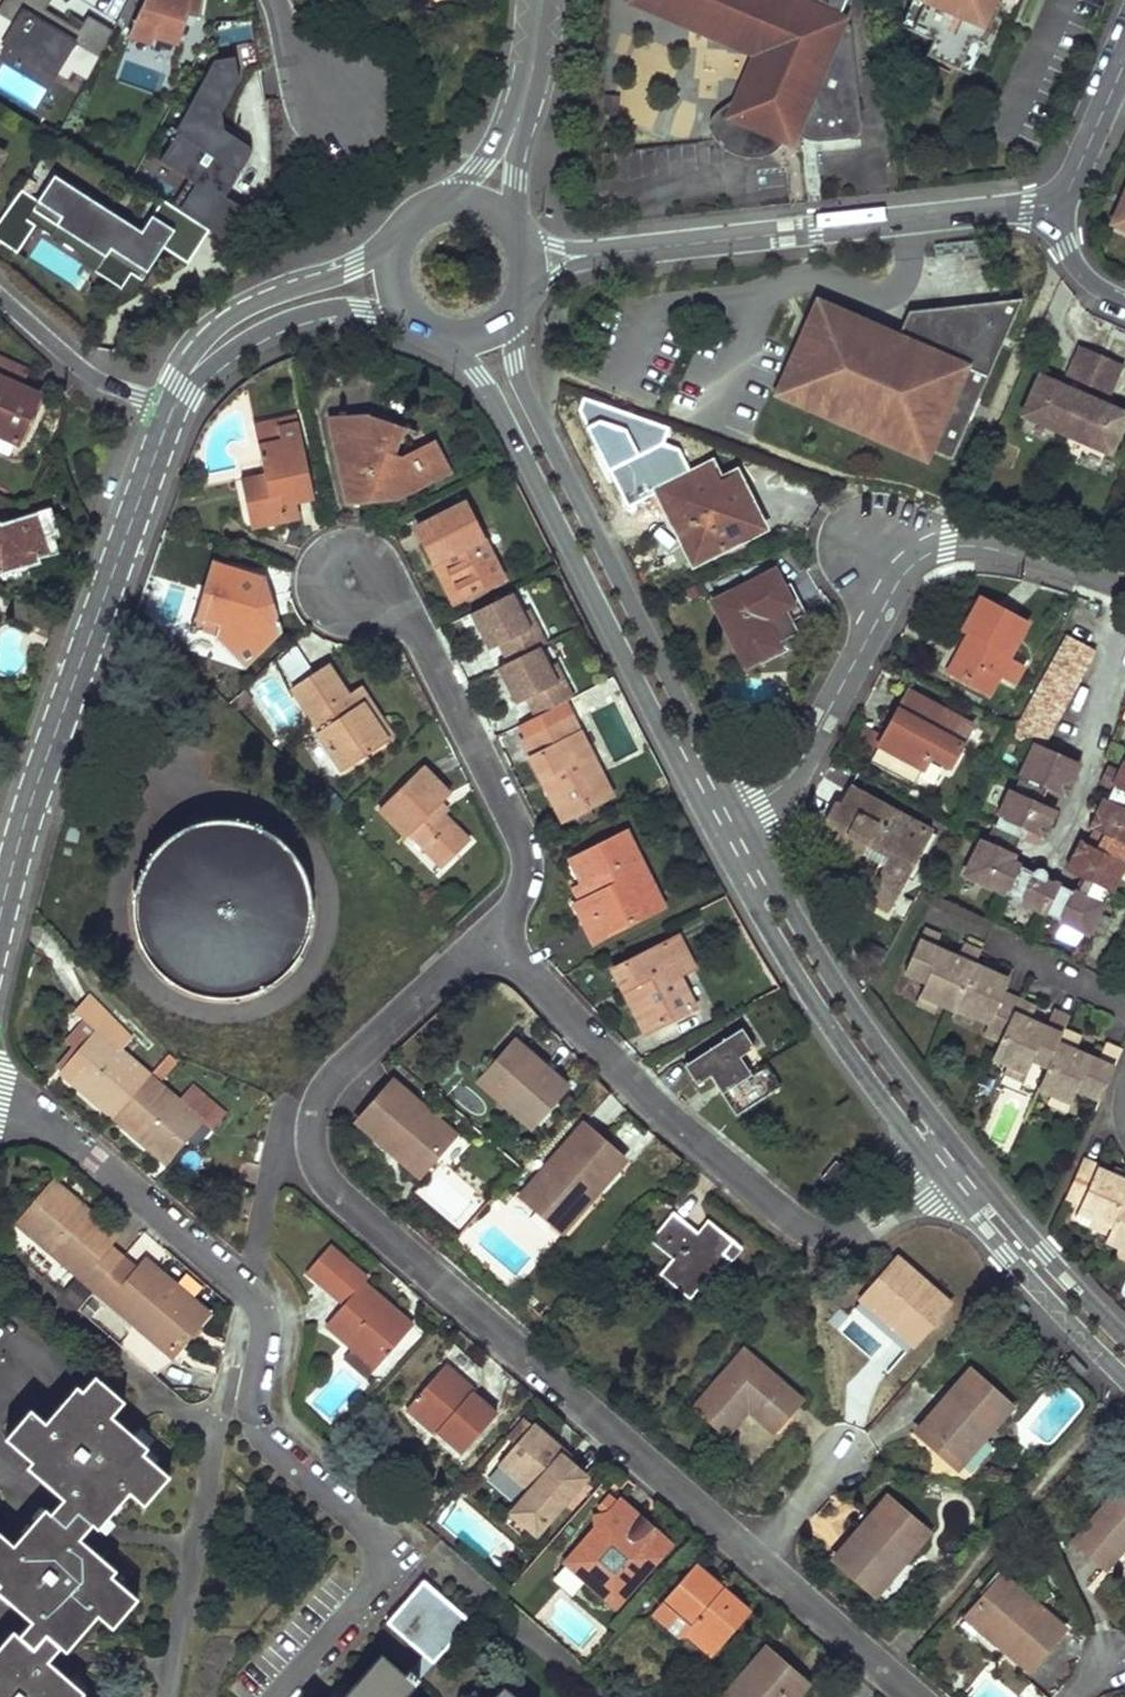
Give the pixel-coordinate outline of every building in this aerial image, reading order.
[(0,14),(0,46),(1,47),(5,39),(9,40),(14,38),(20,27),(21,21),(19,20),(24,10),(37,16),(47,11),(53,0),(8,0),(0,14)] [(129,42),(153,46),(155,39),(180,43),(185,15),(202,18),(205,0),(148,0),(129,42)] [(654,4),(778,56),(769,68),(737,98),(720,109),(711,118),(710,130),(715,141),(723,148),(741,157),(752,158),(766,156),(777,149),(782,144),(788,126),(797,128),(801,137),(813,142),(847,139),(858,135),(863,127),(851,27),(844,24),(846,18),(840,16),(847,0),(656,0),(654,4)] [(983,45),(1002,0),(923,0),(922,0),(925,1),(911,32),(932,41),(925,56),(959,71),(973,40),(983,45)] [(162,199),(142,230),(54,173),(36,200),(19,189),(0,217),(0,243),(15,253),(34,223),(84,256),(81,259),(132,293),(164,244),(188,260),(209,229),(162,199)] [(1112,224),(1124,229),(1124,194),(1112,224)] [(897,339),(819,304),(780,393),(809,406),(866,431),(924,456),(927,449),(951,459),(968,419),(963,410),(958,408),(963,398),(967,400),(978,399),(1021,300),(985,304),(979,317),(956,307),(908,312),(897,339)] [(985,304),(956,307),(979,317),(985,304)] [(1067,377),(1107,394),(1120,364),(1080,347),(1067,377)] [(0,354),(0,435),(19,443),(43,397),(25,387),(33,371),(0,354)] [(1124,418),(1124,414),(1038,376),(1022,415),(1110,454),(1124,418)] [(963,398),(958,408),(963,410),(968,419),(978,399),(967,400),(963,398)] [(305,420),(303,413),(286,417),(287,424),(305,420)] [(436,476),(450,470),(434,441),(400,459),(389,453),(398,424),(373,416),(338,416),(347,448),(364,458),(356,478),(362,497),(376,498),(381,489),(400,496),(421,485),(423,475),(436,476)] [(287,424),(286,417),(261,423),(265,440),(289,434),(287,424)] [(249,479),(256,509),(276,524),(288,520),(299,517),(304,511),(306,505),(305,500),(303,488),(319,485),(305,420),(287,424),(289,434),(265,440),(268,459),(271,474),(249,479)] [(246,463),(249,479),(271,474),(268,459),(246,463)] [(660,492),(671,514),(688,506),(713,556),(766,529),(738,474),(722,482),(713,465),(660,492)] [(322,496),(319,485),(303,488),(305,500),(322,496)] [(422,528),(440,562),(447,558),(467,598),(508,577),(470,504),(422,528)] [(696,565),(713,556),(688,506),(671,514),(696,565)] [(0,520),(0,578),(3,579),(44,566),(42,561),(60,555),(54,536),(58,533),(50,510),(6,522),(0,520)] [(459,602),(467,598),(447,558),(440,562),(459,602)] [(218,627),(234,642),(246,632),(259,644),(274,631),(275,596),(270,594),(269,574),(229,562),(218,590),(212,587),(199,620),(195,634),(205,628),(218,627)] [(717,600),(748,663),(782,646),(780,642),(773,628),(793,618),(799,615),(784,585),(776,570),(717,600)] [(791,581),(784,585),(799,615),(806,611),(791,581)] [(58,613),(14,597),(7,616),(51,633),(58,613)] [(948,670),(989,692),(1027,622),(981,597),(963,630),(972,636),(968,643),(963,640),(948,670)] [(512,707),(565,680),(552,654),(542,658),(518,612),(475,633),(512,707)] [(800,632),(793,618),(773,628),(780,642),(800,632)] [(234,642),(218,627),(205,628),(195,634),(194,637),(202,644),(220,649),(230,646),(234,642)] [(243,660),(259,644),(246,632),(234,642),(230,646),(243,660)] [(1033,747),(1037,749),(1041,743),(1091,648),(1067,635),(1012,737),(1033,747)] [(324,726),(320,729),(348,767),(390,735),(363,698),(355,704),(325,665),(295,687),(324,726)] [(870,760),(914,786),(929,759),(950,771),(973,731),(909,694),(870,760)] [(530,744),(565,818),(614,798),(579,722),(530,744)] [(1119,769),(1106,764),(1100,780),(1113,785),(1107,797),(1105,795),(1097,812),(1094,811),(1089,825),(1093,826),(1104,832),(1098,847),(1086,841),(1080,838),(1073,851),(1076,852),(1068,868),(1081,875),(1074,889),(1054,880),(1053,883),(1046,879),(1047,876),(1047,873),(1046,869),(1043,866),(1038,866),(1034,868),(1033,870),(1010,859),(1021,836),(1022,837),(1026,828),(1044,837),(1050,823),(1048,822),(1054,807),(1041,800),(1048,785),(1067,794),(1073,781),(1070,779),(1079,760),(1041,743),(1037,749),(1033,747),(1015,788),(1011,786),(988,838),(979,841),(965,872),(1087,932),(1108,889),(1110,890),(1124,860),(1124,771),(1119,769)] [(386,808),(412,835),(416,832),(448,865),(475,839),(442,806),(455,794),(428,766),(386,808)] [(925,767),(916,786),(931,794),(941,774),(925,767)] [(839,829),(835,838),(863,852),(868,844),(889,856),(884,865),(871,887),(890,907),(931,832),(851,788),(843,801),(836,803),(826,820),(839,829)] [(150,961),(159,972),(169,981),(181,989),(194,994),(208,998),(222,999),(236,998),(250,995),(263,989),(275,982),(286,973),(295,962),(303,950),(308,937),(311,924),(313,909),(312,895),(308,882),(303,869),(296,857),(287,846),(276,837),(264,829),(251,824),(237,821),(223,819),(209,820),(195,824),(182,829),(170,836),(159,845),(150,856),(143,868),(137,881),(134,895),(133,909),(134,923),(137,936),(142,949),(150,961)] [(1104,832),(1093,826),(1086,841),(1098,847),(1104,832)] [(594,938),(660,905),(626,833),(574,858),(590,895),(576,902),(594,938)] [(855,863),(863,852),(835,838),(829,850),(855,863)] [(868,844),(863,852),(884,865),(889,856),(868,844)] [(933,970),(924,993),(943,1001),(957,1007),(958,1005),(977,964),(982,951),(965,944),(959,956),(938,946),(942,935),(926,928),(911,960),(933,970)] [(616,965),(627,986),(631,983),(653,1027),(697,1004),(681,971),(696,963),(680,933),(616,965)] [(977,964),(958,1005),(976,1014),(993,1020),(989,1030),(1004,1036),(1020,998),(1007,992),(1011,981),(977,964)] [(649,1029),(653,1027),(631,983),(627,986),(649,1029)] [(137,1033),(99,993),(84,1010),(93,1018),(75,1039),(83,1046),(89,1051),(72,1071),(120,1113),(155,1072),(126,1047),(137,1033)] [(939,1010),(943,1001),(924,993),(920,1002),(939,1010)] [(1004,1036),(996,1054),(1011,1061),(1029,1069),(1039,1048),(1055,1054),(1065,1031),(1070,1017),(1054,1010),(1046,1025),(1033,1019),(1038,1007),(1020,998),(1004,1036)] [(973,1022),(976,1014),(958,1005),(957,1007),(955,1013),(973,1022)] [(712,1074),(737,1113),(781,1086),(766,1064),(753,1071),(742,1056),(757,1047),(743,1027),(687,1062),(699,1082),(712,1074)] [(1055,1054),(1041,1087),(1054,1093),(1072,1102),(1082,1080),(1106,1091),(1123,1052),(1104,1043),(1097,1061),(1078,1052),(1081,1039),(1065,1031),(1055,1054)] [(72,1071),(89,1051),(83,1046),(67,1066),(72,1071)] [(481,1087),(530,1130),(566,1091),(517,1048),(481,1087)] [(1025,1077),(1029,1069),(1011,1061),(1008,1068),(1025,1077)] [(155,1072),(120,1113),(174,1157),(207,1118),(218,1127),(231,1111),(199,1084),(186,1099),(155,1072)] [(402,1077),(368,1116),(410,1152),(414,1148),(431,1163),(461,1129),(402,1077)] [(1068,1111),(1072,1102),(1054,1093),(1050,1103),(1068,1111)] [(522,1199),(557,1230),(583,1201),(588,1205),(624,1165),(584,1129),(522,1199)] [(431,1163),(414,1148),(410,1152),(427,1167),(431,1163)] [(1067,1198),(1084,1207),(1082,1212),(1095,1217),(1113,1225),(1124,1197),(1124,1182),(1101,1171),(1102,1168),(1083,1160),(1067,1198)] [(850,1183),(834,1169),(820,1184),(837,1198),(850,1183)] [(119,1232),(60,1182),(24,1224),(103,1289),(129,1258),(111,1242),(119,1232)] [(1124,1247),(1124,1248),(1124,1197),(1113,1225),(1110,1234),(1108,1239),(1124,1247)] [(583,1201),(557,1230),(562,1234),(588,1205),(583,1201)] [(661,1275),(692,1301),(714,1273),(719,1277),(742,1249),(714,1227),(704,1238),(674,1215),(651,1242),(673,1259),(661,1275)] [(1095,1217),(1093,1226),(1110,1234),(1113,1225),(1095,1217)] [(359,1264),(334,1241),(314,1263),(338,1285),(359,1264)] [(943,1297),(890,1253),(856,1295),(910,1340),(943,1297)] [(142,1268),(129,1258),(103,1289),(178,1352),(212,1311),(151,1259),(142,1268)] [(360,1340),(382,1359),(415,1324),(368,1281),(371,1276),(359,1264),(338,1285),(350,1297),(331,1318),(357,1342),(360,1340)] [(370,1373),(382,1359),(360,1340),(357,1342),(347,1352),(370,1373)] [(700,1407),(730,1432),(751,1409),(777,1430),(803,1399),(748,1351),(700,1407)] [(441,1428),(465,1450),(498,1414),(473,1391),(475,1386),(447,1362),(415,1397),(443,1424),(441,1428)] [(975,1438),(1003,1405),(962,1372),(910,1433),(945,1463),(971,1435),(975,1438)] [(103,1692),(76,1669),(69,1676),(49,1658),(69,1631),(77,1636),(98,1613),(114,1625),(139,1596),(124,1583),(134,1569),(109,1547),(101,1555),(81,1538),(102,1512),(109,1516),(130,1493),(145,1505),(169,1475),(157,1463),(167,1450),(141,1427),(134,1433),(114,1415),(124,1402),(96,1376),(75,1402),(68,1397),(47,1420),(33,1409),(9,1437),(34,1461),(30,1466),(67,1497),(45,1522),(38,1518),(16,1541),(2,1529),(0,1531),(0,1580),(2,1581),(0,1584),(0,1589),(35,1619),(12,1645),(6,1641),(0,1648),(0,1696),(99,1696),(103,1692)] [(443,1424),(415,1397),(409,1404),(438,1431),(441,1428),(443,1424)] [(534,1423),(527,1416),(509,1436),(517,1443),(512,1448),(522,1456),(510,1470),(531,1489),(513,1510),(538,1531),(588,1475),(560,1450),(563,1447),(535,1422),(534,1423)] [(950,1466),(975,1438),(971,1435),(945,1463),(950,1466)] [(522,1456),(512,1448),(500,1462),(510,1470),(522,1456)] [(1120,1485),(1071,1541),(1101,1567),(1124,1542),(1124,1543),(1124,1490),(1120,1485)] [(602,1518),(569,1557),(609,1592),(617,1585),(632,1583),(661,1550),(650,1540),(654,1534),(641,1523),(634,1527),(629,1521),(637,1510),(622,1496),(610,1509),(600,1515),(602,1518)] [(903,1562),(929,1531),(889,1497),(838,1557),(873,1588),(898,1560),(903,1562)] [(696,1559),(663,1596),(690,1620),(693,1619),(718,1640),(748,1606),(696,1559)] [(876,1591),(903,1562),(898,1560),(873,1588),(876,1591)] [(1064,1628),(1005,1576),(975,1611),(1004,1637),(1000,1644),(1028,1669),(1064,1628)] [(389,1622),(435,1662),(471,1621),(424,1581),(389,1622)] [(682,1629),(690,1620),(663,1596),(655,1605),(682,1629)] [(1000,1644),(1004,1637),(975,1611),(963,1624),(993,1651),(1000,1644)] [(718,1640),(693,1619),(685,1628),(711,1649),(718,1640)] [(719,1696),(790,1696),(803,1682),(762,1647),(719,1696)] [(422,1679),(412,1670),(407,1676),(387,1660),(363,1688),(357,1684),(345,1696),(406,1696),(422,1679)]
